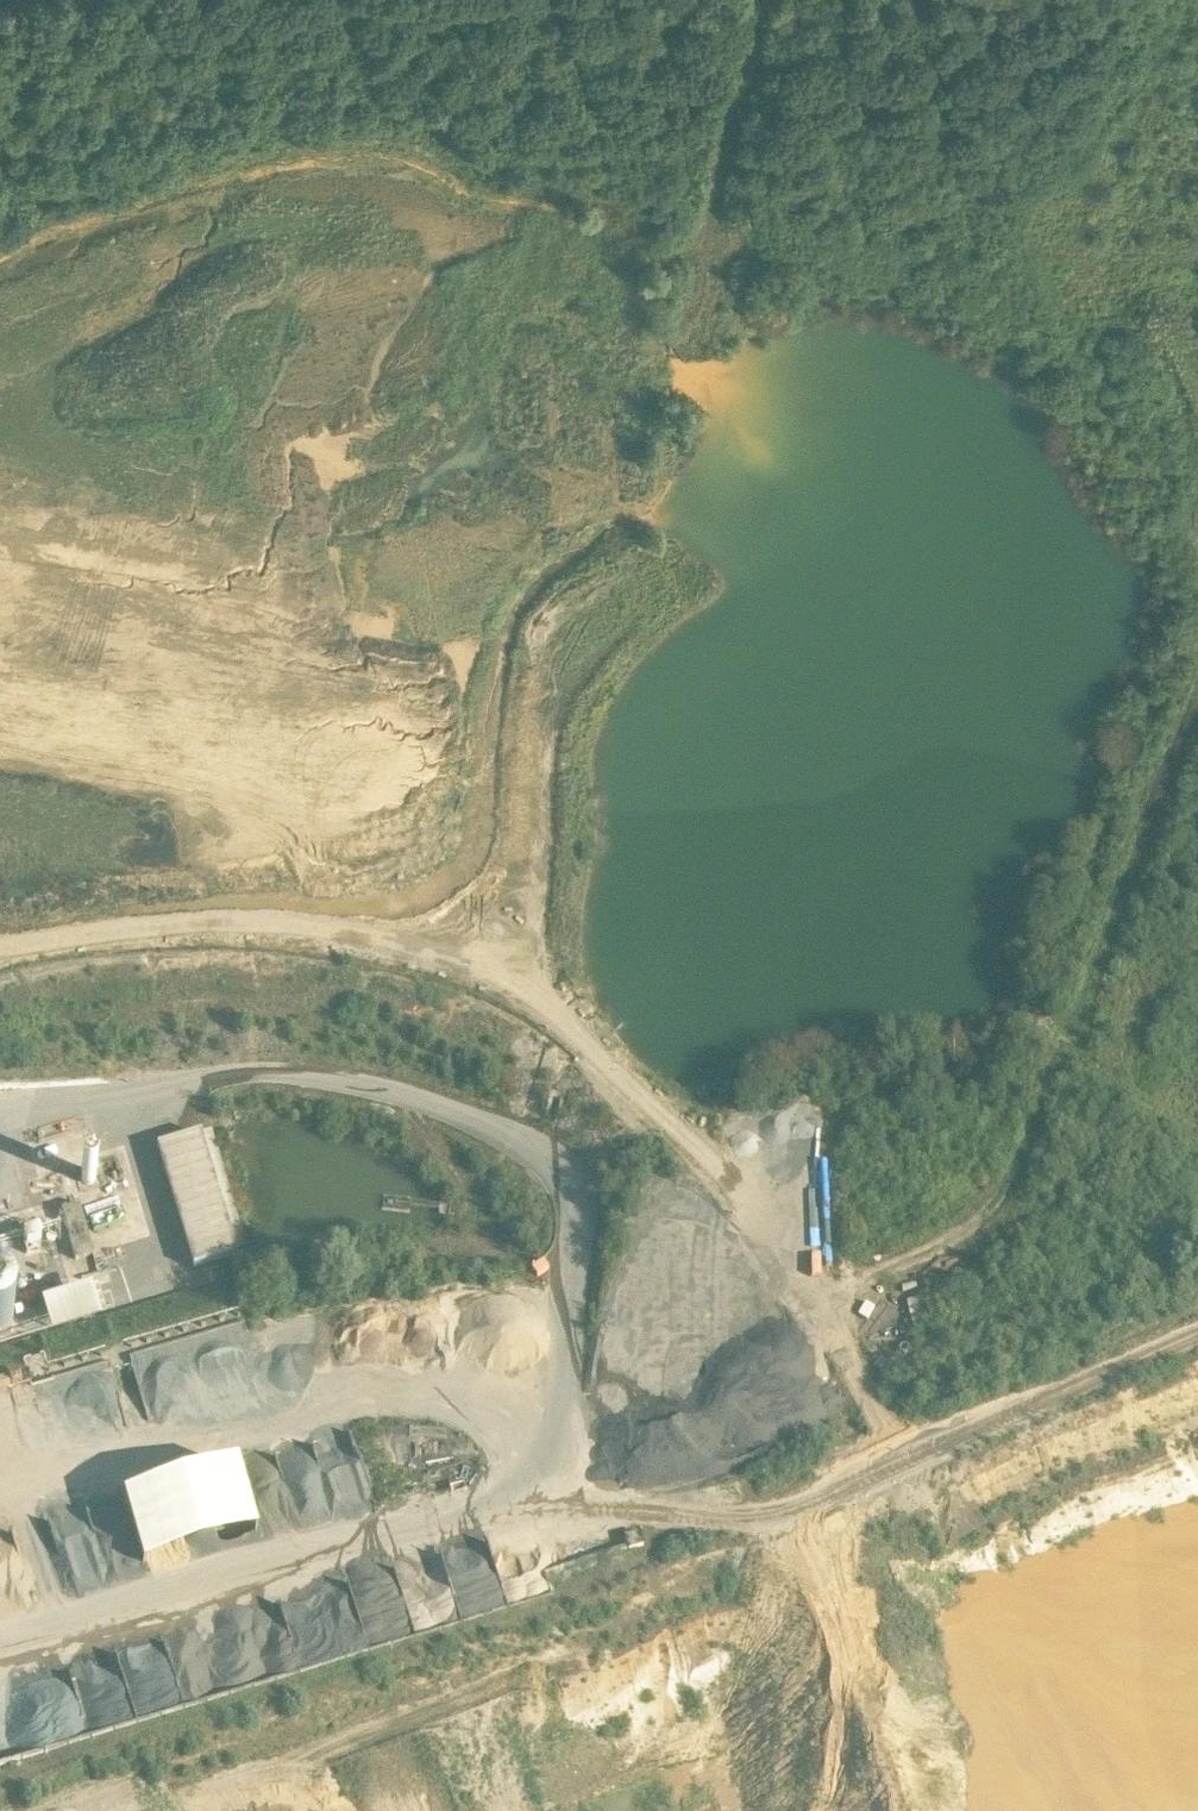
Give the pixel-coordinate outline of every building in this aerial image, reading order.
[(207,1093),(152,1110),(192,1236),(247,1218),(207,1093)] [(81,1138),(69,1100),(44,1107),(56,1146),(81,1138)] [(84,1142),(83,1145),(84,1148),(85,1150),(88,1152),(91,1152),(94,1152),(96,1150),(98,1148),(99,1145),(98,1142),(96,1139),(93,1138),(91,1137),(88,1138),(85,1140),(84,1142)] [(94,1164),(83,1167),(93,1202),(104,1199),(94,1164)] [(81,1172),(63,1177),(78,1227),(96,1222),(81,1172)] [(136,1195),(137,1191),(136,1188),(135,1186),(132,1184),(129,1183),(126,1184),(123,1186),(121,1188),(121,1192),(121,1195),(123,1197),(126,1199),(129,1200),(132,1199),(135,1197),(136,1195)] [(95,1290),(87,1255),(41,1266),(49,1301),(95,1290)] [(235,1296),(222,1261),(168,1281),(181,1315),(235,1296)] [(124,1545),(254,1515),(237,1440),(107,1470),(124,1545)]
